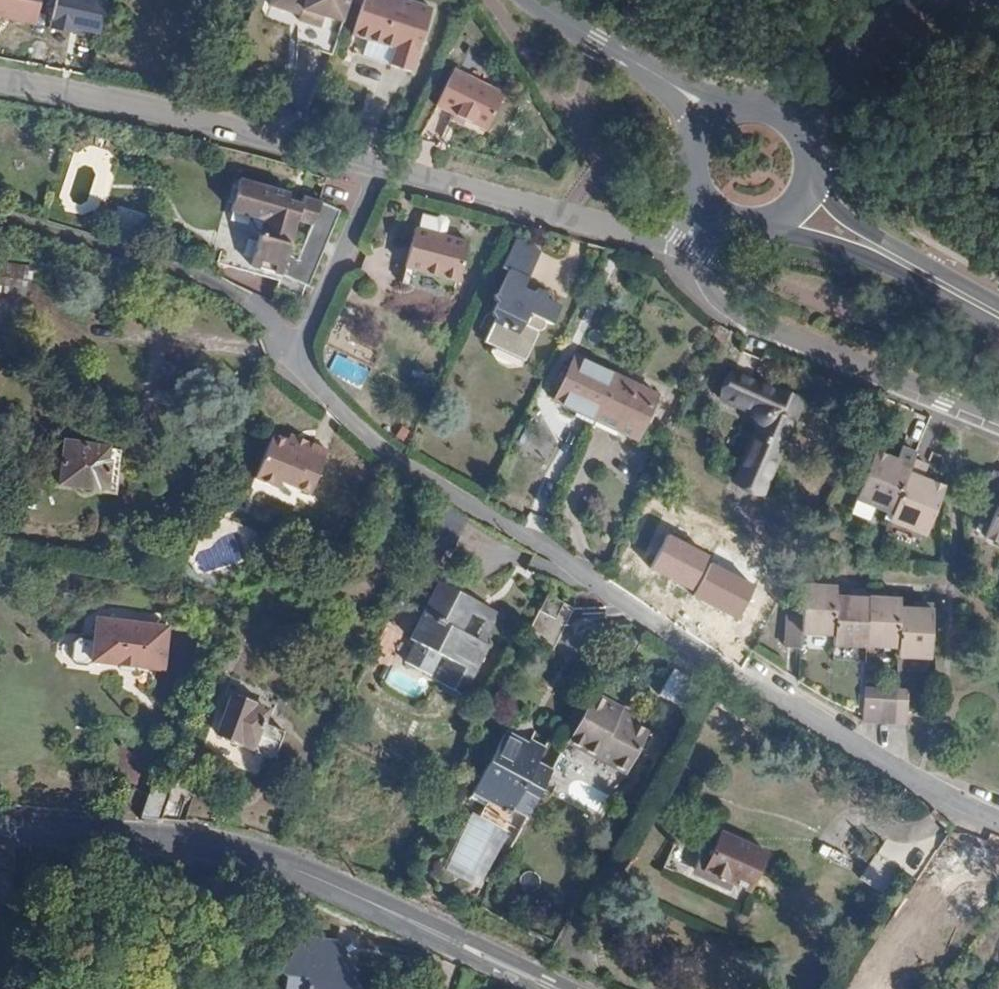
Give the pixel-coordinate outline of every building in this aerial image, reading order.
[(44,34),(54,0),(0,0),(0,20),(44,34)] [(346,0),(270,0),(268,6),(294,13),(291,24),(316,31),(319,23),(338,29),(346,0)] [(401,0),(360,0),(348,35),(389,49),(383,66),(405,73),(426,8),(401,0)] [(505,90),(456,69),(440,105),(459,113),(490,126),(505,90)] [(283,291),(307,301),(345,215),(314,204),(305,201),(303,210),(290,206),(292,198),(242,185),(240,193),(235,210),(234,217),(252,221),(260,234),(263,235),(254,270),(286,278),(285,285),(283,291)] [(235,210),(240,193),(235,192),(230,209),(235,210)] [(424,213),(421,228),(436,232),(435,236),(443,238),(444,234),(448,235),(451,219),(448,215),(442,213),(438,216),(424,213)] [(407,266),(415,268),(459,280),(470,241),(448,235),(444,234),(443,238),(435,236),(436,232),(421,228),(417,227),(407,266)] [(513,256),(538,269),(546,254),(521,241),(513,256)] [(497,348),(509,354),(526,363),(540,335),(539,330),(544,322),(554,327),(563,310),(549,302),(551,298),(539,292),(538,296),(527,291),(538,269),(513,256),(506,269),(513,273),(500,298),(502,302),(497,313),(494,314),(498,321),(487,343),(497,348)] [(227,270),(285,285),(286,278),(254,270),(229,263),(227,270)] [(412,284),(415,268),(407,266),(402,281),(412,284)] [(0,273),(0,293),(21,296),(28,296),(31,271),(1,267),(0,273)] [(14,350),(21,296),(0,293),(0,348),(14,350)] [(0,348),(0,364),(12,366),(14,350),(0,348)] [(506,361),(509,354),(497,348),(493,354),(499,362),(506,361)] [(596,414),(613,377),(578,360),(561,398),(596,414)] [(0,364),(0,379),(10,380),(12,366),(0,364)] [(758,424),(730,483),(760,497),(802,405),(734,373),(721,400),(755,416),(758,424)] [(656,397),(613,377),(596,414),(639,433),(644,422),(651,426),(659,409),(652,406),(656,397)] [(113,492),(117,462),(104,460),(105,448),(63,440),(60,461),(50,460),(46,481),(73,486),(75,489),(76,491),(79,492),(80,493),(83,493),(86,492),(90,491),(92,488),(113,492)] [(302,462),(280,453),(267,447),(247,492),(271,501),(274,494),(303,506),(321,462),(305,456),(302,462)] [(283,447),(280,453),(302,462),(305,456),(283,447)] [(104,460),(117,462),(119,450),(105,448),(104,460)] [(912,462),(916,454),(901,448),(895,462),(873,453),(854,500),(890,514),(912,462)] [(925,467),(912,462),(890,514),(887,522),(922,536),(941,490),(920,481),(925,467)] [(993,476),(983,501),(998,507),(998,473),(995,471),(993,476)] [(987,538),(998,543),(998,508),(987,538)] [(711,552),(671,531),(654,564),(694,584),(711,552)] [(757,581),(713,558),(696,591),(739,614),(757,581)] [(804,634),(833,635),(835,599),(836,588),(823,587),(805,586),(803,618),(789,617),(787,649),(803,649),(804,634)] [(428,687),(457,700),(481,650),(474,647),(469,644),(453,636),(463,618),(468,607),(433,588),(404,646),(439,664),(428,687)] [(574,603),(547,589),(525,634),(551,647),(570,609),(574,603)] [(833,645),(866,646),(868,600),(850,599),(835,599),(833,635),(833,645)] [(868,600),(866,646),(898,648),(899,611),(900,601),(886,601),(868,600)] [(469,644),(474,647),(489,617),(468,607),(463,618),(478,626),(469,644)] [(899,611),(898,648),(897,656),(930,658),(932,618),(932,612),(914,611),(899,611)] [(93,660),(165,669),(171,626),(99,617),(95,640),(81,638),(75,643),(73,656),(77,662),(89,664),(93,660)] [(661,688),(687,704),(701,678),(675,662),(661,688)] [(598,688),(572,734),(631,766),(651,725),(632,716),(622,710),(625,703),(598,688)] [(878,690),(863,689),(862,710),(862,721),(877,722),(878,690)] [(893,691),(878,690),(877,722),(891,722),(893,691)] [(895,691),(893,691),(891,722),(906,723),(906,713),(907,691),(895,691)] [(266,711),(230,697),(215,731),(217,739),(231,745),(234,742),(251,749),(252,754),(266,759),(269,756),(271,757),(282,733),(260,724),(266,711)] [(622,710),(632,716),(636,709),(625,703),(622,710)] [(499,822),(517,831),(551,764),(534,755),(542,739),(528,732),(523,742),(515,738),(517,736),(502,728),(469,794),(504,812),(499,822)] [(158,820),(169,788),(154,781),(138,818),(158,820)] [(158,820),(174,822),(184,794),(169,788),(158,820)] [(682,872),(742,901),(767,851),(721,828),(710,847),(698,841),(682,872)] [(10,847),(0,846),(0,871),(10,871),(10,847)] [(332,941),(295,936),(271,973),(279,979),(278,988),(355,988),(346,970),(329,969),(332,941)] [(346,970),(332,941),(329,969),(346,970)]
